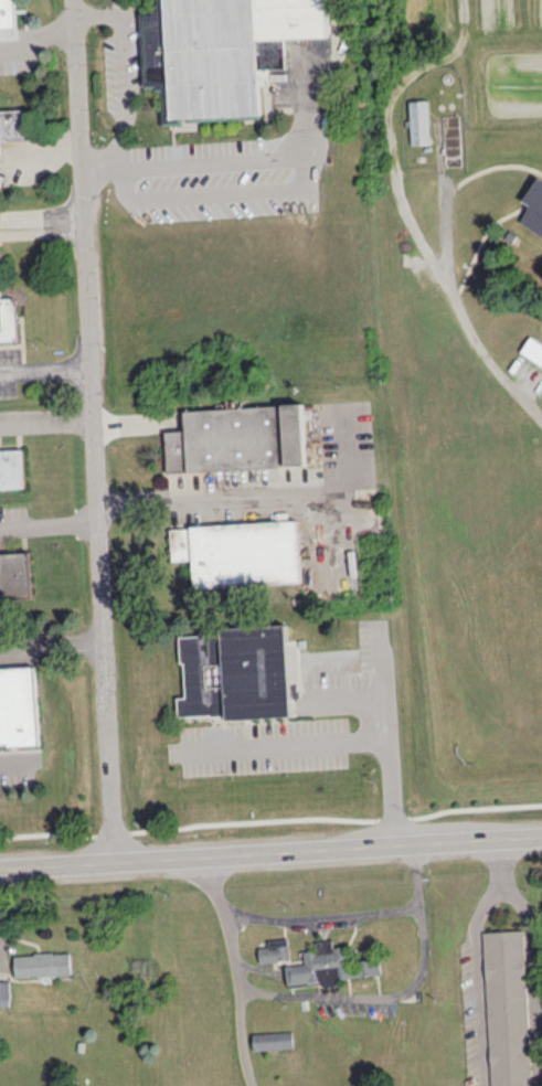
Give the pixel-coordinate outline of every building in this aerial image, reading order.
[(16,27),(15,0),(0,0),(0,28),(16,27)] [(329,36),(328,0),(158,0),(158,11),(144,12),(146,88),(163,87),(164,125),(183,125),(183,120),(260,118),(258,38),(329,36)] [(285,39),(259,40),(260,68),(286,67),(285,39)] [(408,100),(410,143),(429,143),(427,99),(408,100)] [(4,153),(3,137),(24,136),(23,111),(0,112),(0,153),(4,153)] [(536,179),(524,200),(531,204),(521,220),(541,232),(541,182),(536,179)] [(17,340),(15,297),(1,298),(0,282),(0,341),(17,340)] [(531,335),(521,350),(541,364),(541,342),(531,335)] [(304,403),(184,408),(185,429),(165,430),(166,471),(306,465),(304,403)] [(25,487),(23,448),(0,449),(0,488),(25,487)] [(300,581),(298,520),(170,526),(172,560),(193,559),(194,586),(300,581)] [(31,598),(29,552),(0,553),(0,600),(31,598)] [(290,715),(286,626),(181,631),(184,696),(177,696),(178,715),(226,713),(226,718),(290,715)] [(38,743),(34,666),(0,668),(0,745),(38,743)] [(524,929),(483,931),(489,1085),(530,1085),(524,929)] [(260,962),(290,958),(288,937),(268,939),(268,945),(259,947),(260,962)] [(288,984),(322,981),(323,986),(341,984),(341,977),(382,974),(381,958),(348,960),(347,945),(334,946),(333,940),(317,941),(318,949),(304,950),(305,962),(286,964),(288,984)] [(71,974),(70,952),(14,954),(15,976),(71,974)] [(10,1005),(9,980),(0,980),(0,1005),(10,1005)] [(254,1048),(293,1047),(292,1031),(254,1032),(254,1048)]
